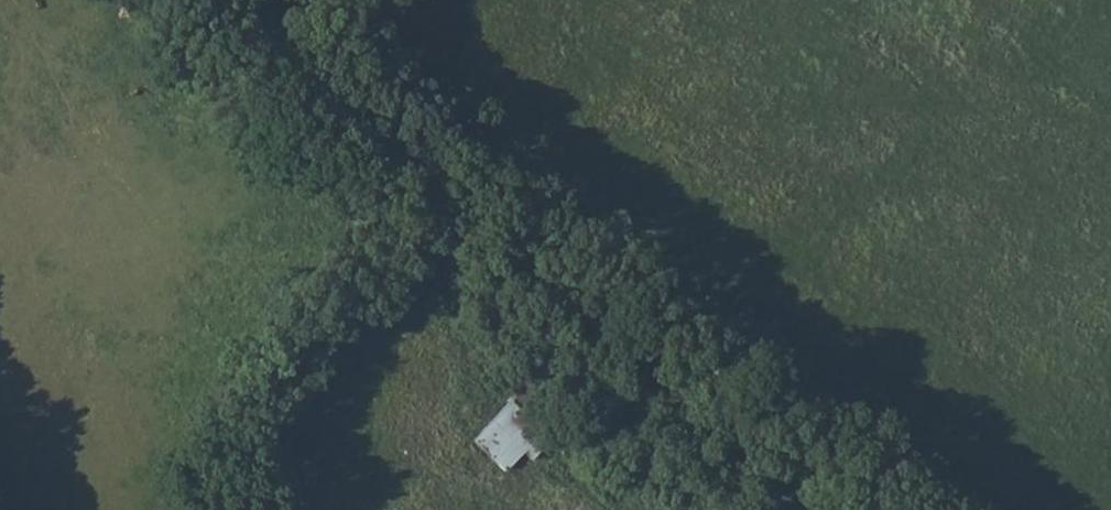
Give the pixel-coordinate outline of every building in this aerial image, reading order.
[(506,470),(541,437),(509,404),(475,437),(506,470)]
